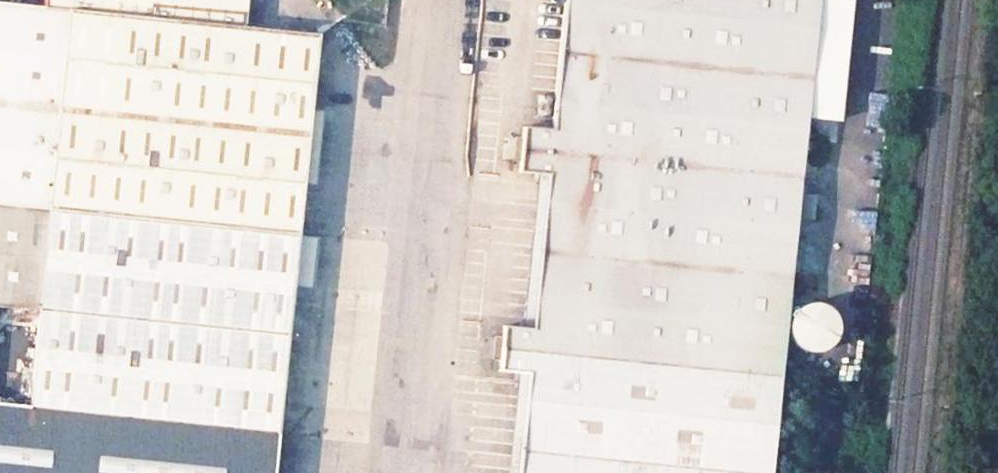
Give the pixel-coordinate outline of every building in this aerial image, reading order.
[(29,408),(0,405),(0,472),(274,472),(278,435),(320,34),(244,27),(247,0),(17,0),(17,4),(0,2),(0,306),(40,310),(29,408)] [(553,130),(523,127),(518,172),(548,175),(532,328),(503,326),(498,371),(528,375),(518,472),(771,472),(777,416),(780,379),(818,0),(565,0),(553,130)] [(780,379),(777,416),(793,417),(796,381),(780,379)]
